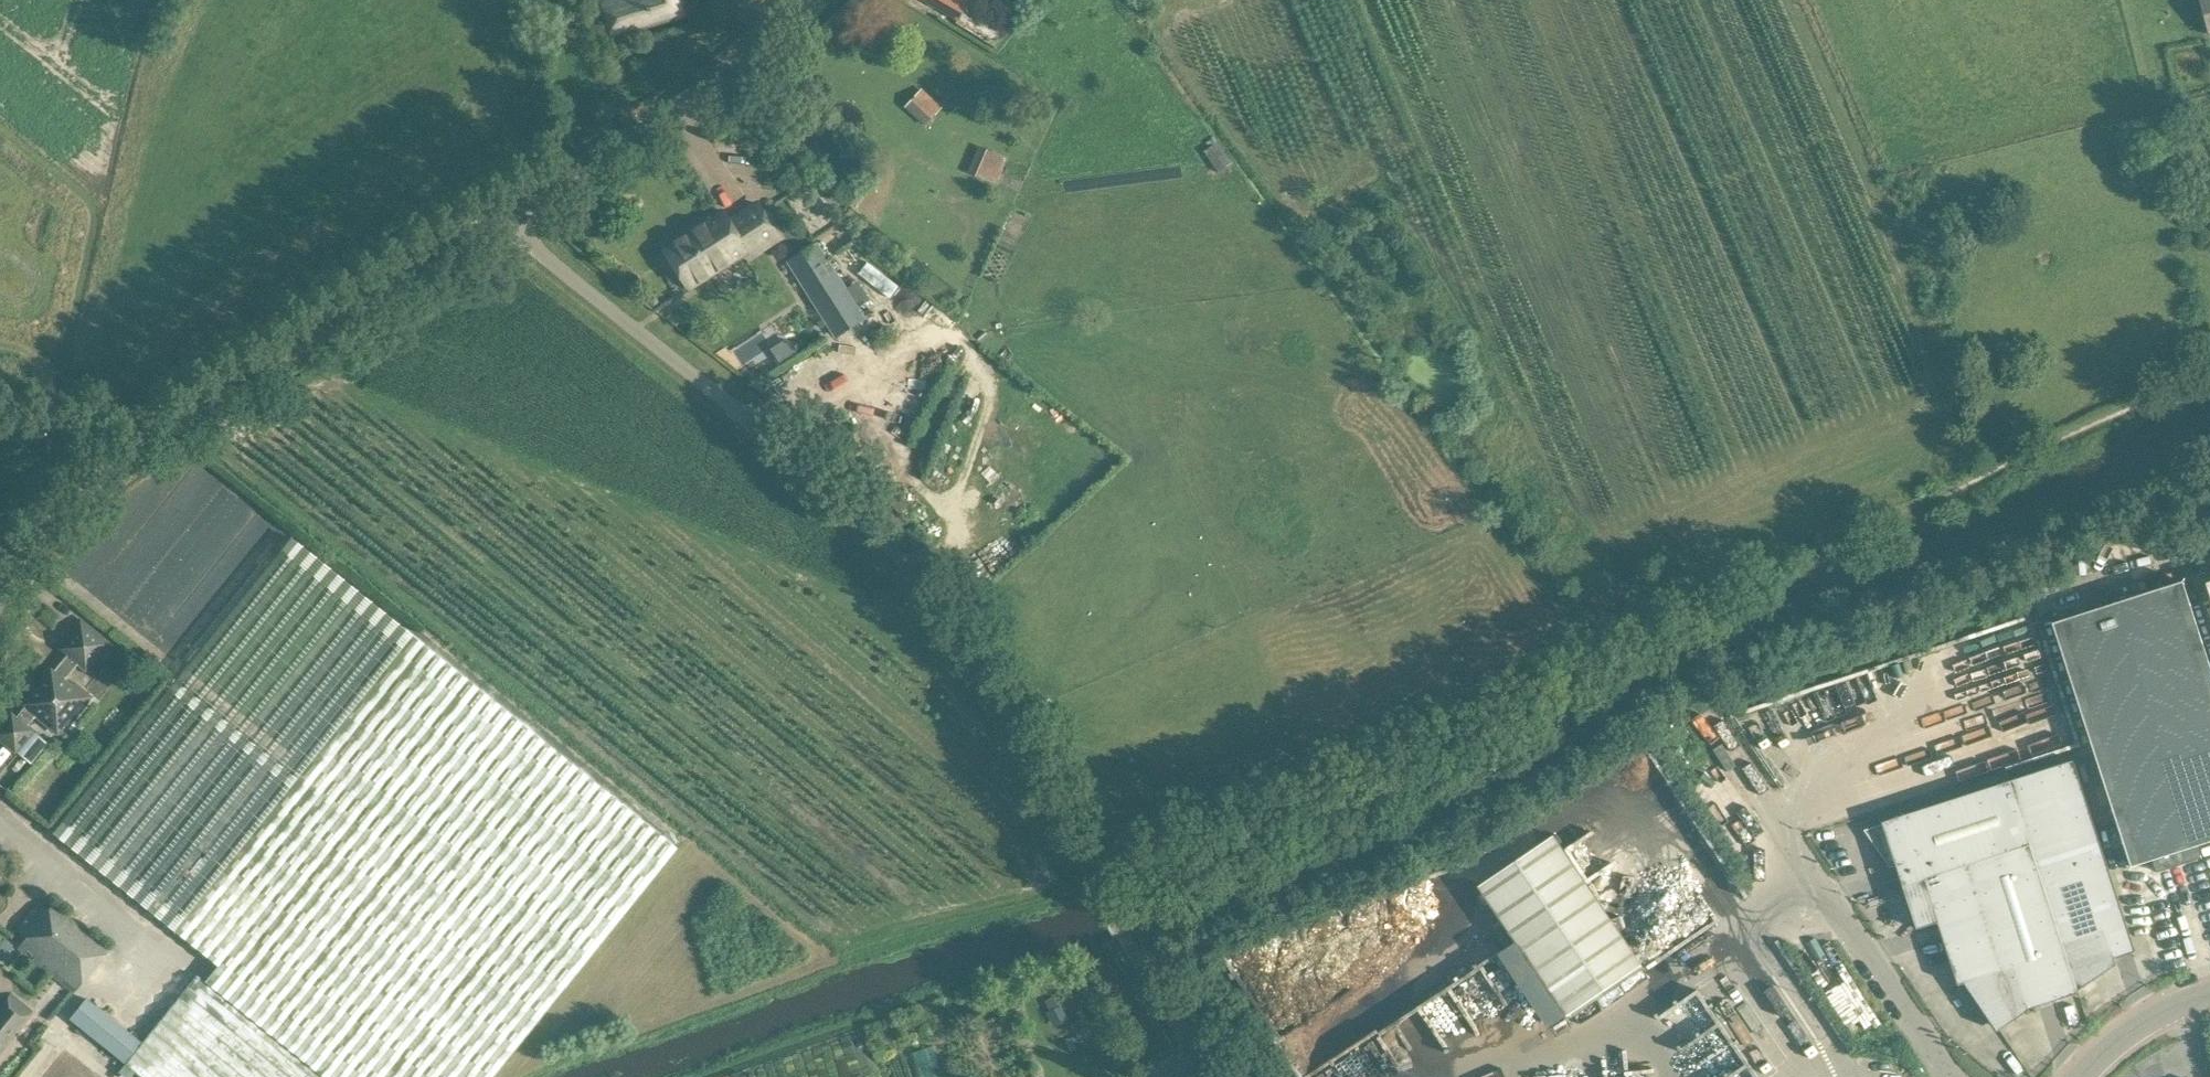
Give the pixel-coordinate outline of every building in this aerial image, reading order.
[(682,0),(606,0),(600,2),(611,38),(686,15),(682,0)] [(966,5),(958,0),(924,0),(958,19),(966,5)] [(2209,31),(2209,0),(2202,0),(2209,31)] [(943,107),(922,88),(904,106),(925,126),(943,107)] [(980,147),(968,171),(994,184),(1006,161),(980,147)] [(704,223),(666,248),(692,289),(777,234),(758,204),(730,222),(722,210),(703,222),(704,223)] [(808,249),(789,261),(837,336),(856,324),(865,318),(817,244),(808,249)] [(886,297),(895,286),(864,261),(855,272),(886,297)] [(769,310),(760,294),(748,302),(759,317),(769,310)] [(52,832),(217,966),(205,981),(197,975),(125,1063),(143,1076),(492,1076),(674,851),(288,540),(52,832)] [(2053,622),(2131,866),(2153,859),(2157,872),(2202,857),(2198,845),(2209,841),(2209,663),(2183,580),(2053,622)] [(97,634),(80,620),(70,632),(73,634),(62,648),(68,653),(16,717),(9,711),(0,723),(0,738),(15,751),(32,730),(27,726),(38,712),(57,727),(70,710),(76,714),(91,696),(82,689),(95,674),(88,669),(108,643),(97,634)] [(2011,779),(2038,865),(2066,950),(2078,988),(2100,972),(2097,963),(2135,950),(2074,759),(2011,779)] [(1904,886),(2032,844),(2011,779),(1883,821),(1884,825),(1867,830),(1881,851),(1891,847),(1904,886)] [(1699,829),(1667,848),(1707,919),(1739,901),(1699,829)] [(1554,836),(1480,886),(1568,1015),(1642,964),(1554,836)] [(2032,844),(1904,886),(1917,928),(1938,921),(1959,984),(1967,982),(2066,950),(2038,865),(2032,844)] [(18,947),(35,961),(73,993),(108,951),(52,905),(49,909),(39,901),(16,929),(26,937),(18,947)] [(2079,992),(2078,988),(2066,950),(1967,982),(1998,1028),(2017,1015),(2015,1010),(2022,1008),(2023,1010),(2079,992)] [(1655,1014),(1695,987),(1677,959),(1636,986),(1655,1014)] [(15,1030),(16,1032),(32,1012),(10,994),(0,1006),(0,1048),(15,1030)] [(138,1040),(86,997),(69,1018),(122,1060),(138,1040)] [(1043,1008),(1051,1025),(1066,1018),(1058,1001),(1043,1008)] [(1722,1047),(1722,1038),(1690,1035),(1688,1055),(1701,1056),(1702,1045),(1722,1047)]
